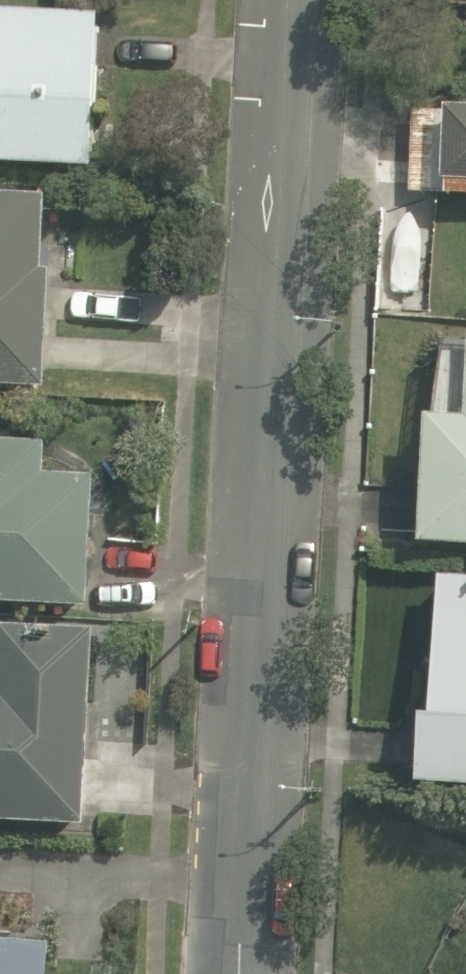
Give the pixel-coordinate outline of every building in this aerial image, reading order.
[(0,6),(0,156),(102,162),(110,12),(0,6)] [(411,187),(444,189),(443,207),(465,208),(465,112),(415,110),(411,187)] [(0,181),(0,383),(52,384),(58,183),(0,181)] [(425,417),(420,551),(465,553),(465,419),(425,417)] [(0,445),(0,597),(99,602),(105,473),(59,471),(60,447),(0,445)] [(431,566),(420,795),(465,797),(465,567),(431,566)] [(100,827),(110,634),(10,629),(10,642),(0,642),(0,822),(100,827)] [(50,943),(0,939),(0,973),(48,973),(50,943)]
